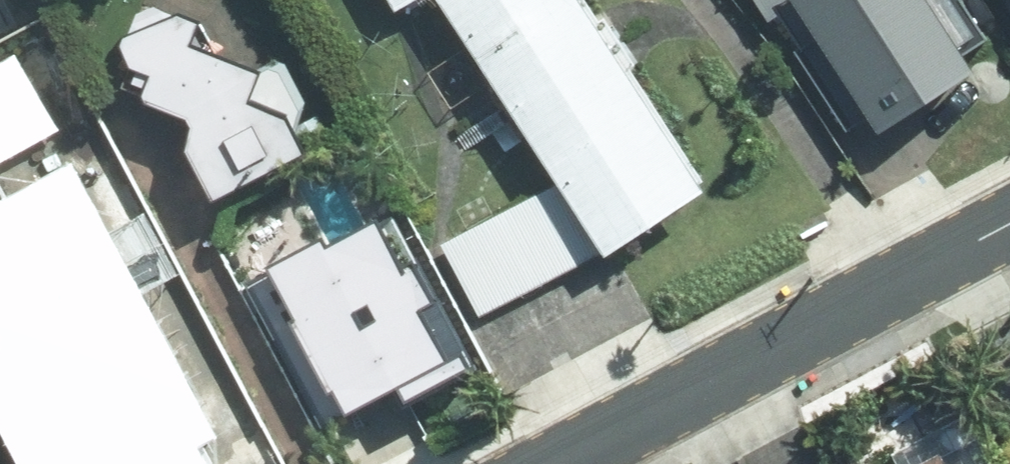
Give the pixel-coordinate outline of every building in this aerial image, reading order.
[(100,46),(187,204),(285,151),(202,0),(184,0),(100,46)] [(386,11),(403,0),(379,0),(386,11)] [(548,186),(597,259),(698,192),(572,0),(421,0),(548,186)] [(953,0),(733,0),(840,162),(994,62),(953,0)] [(1009,51),(1009,0),(977,0),(1009,51)] [(28,404),(60,463),(210,463),(238,449),(188,355),(136,383),(97,310),(124,295),(93,238),(80,244),(70,226),(118,200),(61,93),(11,119),(19,135),(0,144),(0,239),(75,379),(28,404)] [(474,320),(597,259),(548,186),(431,246),(474,320)] [(307,248),(243,281),(318,415),(446,349),(373,218),(307,248)]
